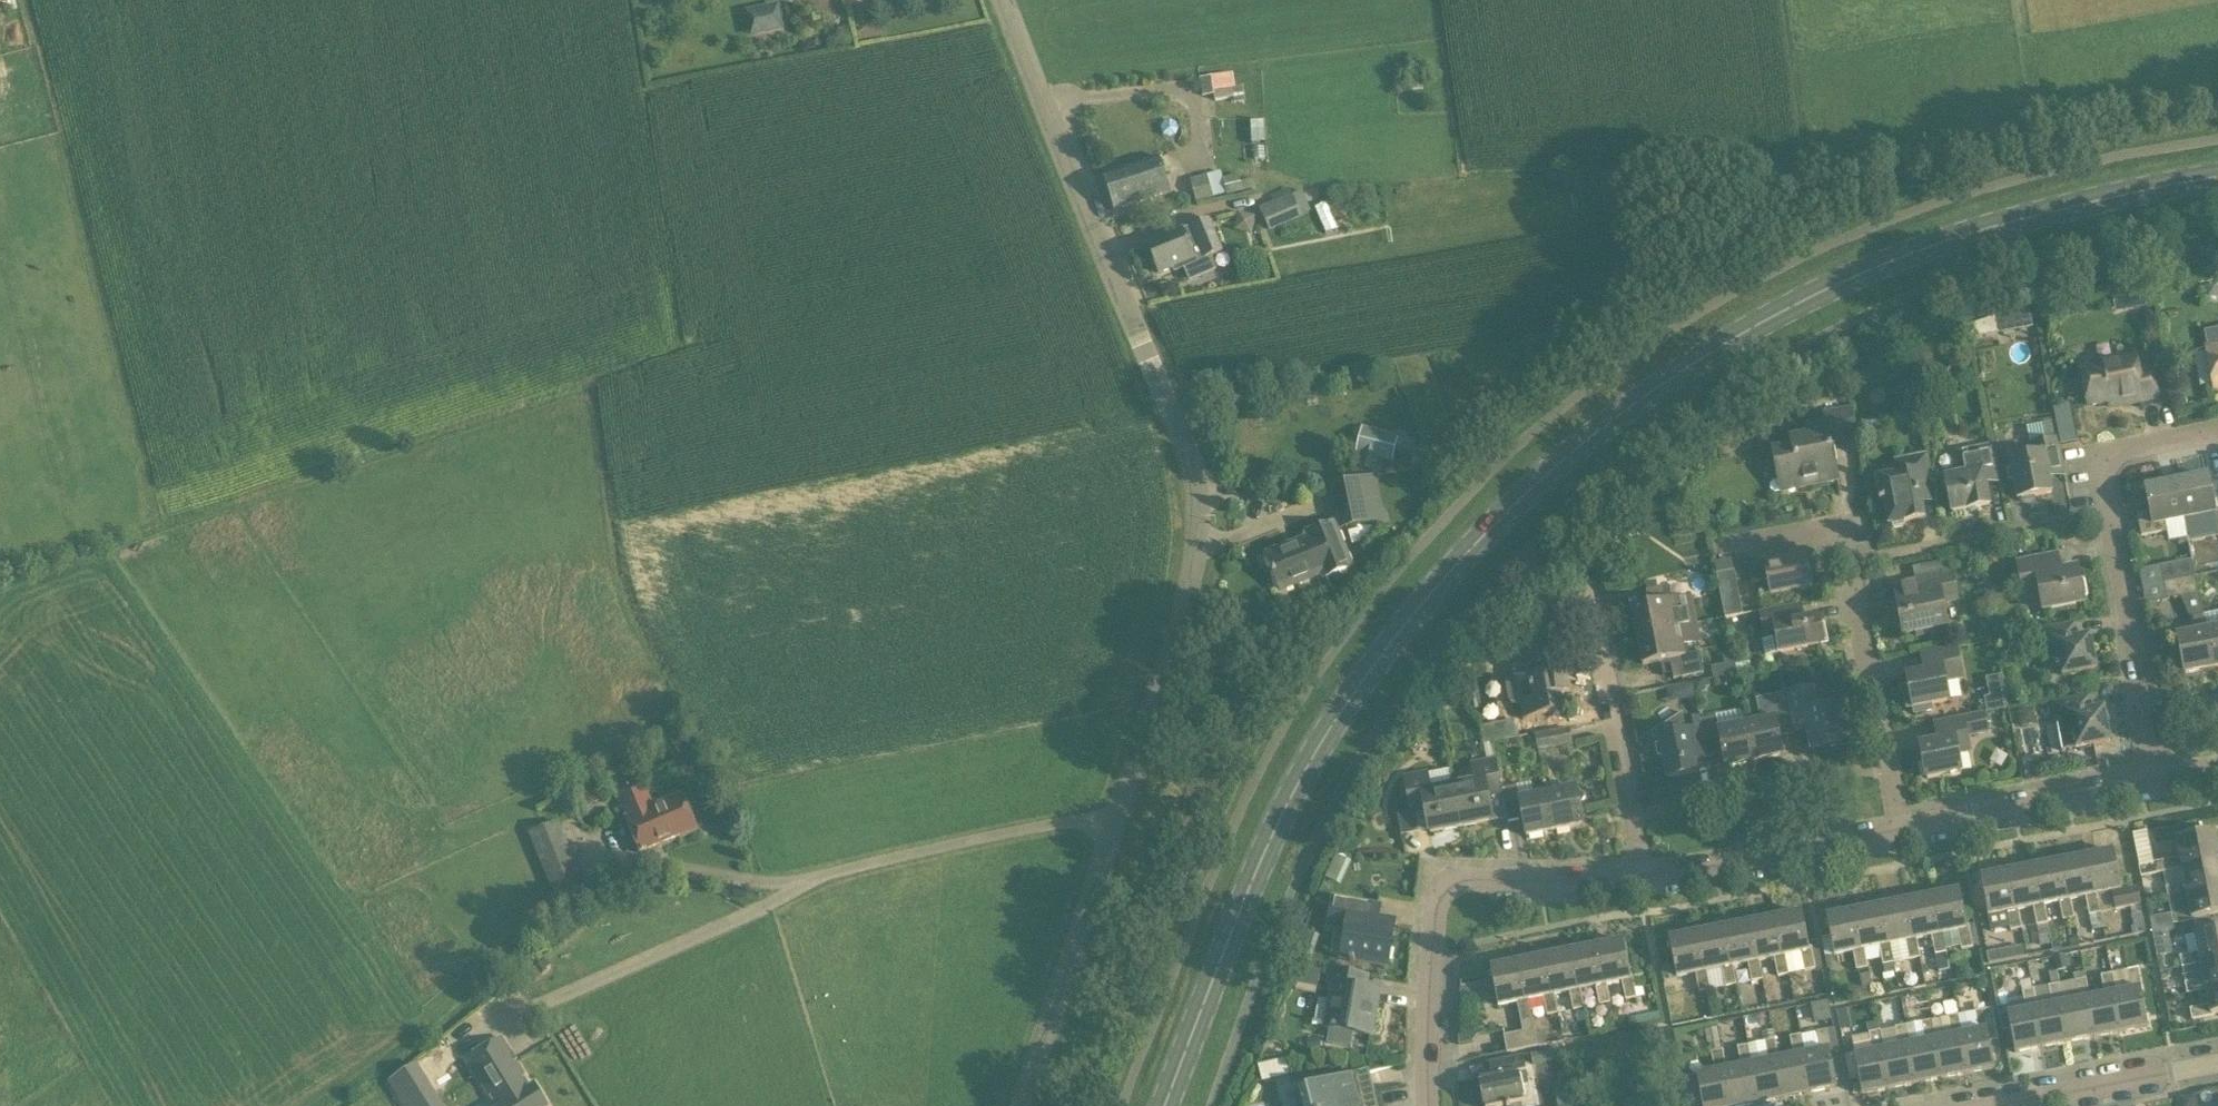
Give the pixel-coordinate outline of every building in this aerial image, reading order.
[(752,37),(786,27),(778,0),(744,11),(752,37)] [(1233,74),(1199,78),(1202,97),(1214,95),(1214,101),(1233,99),(1234,103),(1245,101),(1243,86),(1235,87),(1233,74)] [(1169,193),(1158,158),(1104,176),(1115,211),(1169,193)] [(1189,181),(1195,203),(1256,188),(1254,179),(1241,183),(1239,175),(1222,179),(1220,173),(1189,181)] [(1259,208),(1269,231),(1312,213),(1302,191),(1291,196),(1288,189),(1271,196),(1273,202),(1259,208)] [(1238,231),(1255,231),(1256,213),(1238,213),(1238,231)] [(1210,219),(1183,230),(1146,245),(1158,274),(1173,268),(1174,272),(1197,262),(1223,251),(1210,219)] [(2206,349),(2214,389),(2217,388),(2217,347),(2206,349)] [(2151,370),(2136,373),(2134,361),(2081,371),(2088,408),(2122,401),(2123,407),(2157,400),(2151,370)] [(1824,413),(1826,424),(1804,428),(1805,437),(1791,440),(1792,448),(1772,452),(1778,479),(1797,476),(1800,489),(1837,482),(1830,443),(1857,438),(1851,408),(1824,413)] [(2012,454),(2013,460),(2009,461),(2017,501),(2050,494),(2047,479),(2065,477),(2060,448),(2059,438),(2057,438),(2054,421),(2043,423),(2045,439),(2028,443),(2030,450),(2012,454)] [(1399,436),(1362,427),(1355,454),(1392,463),(1399,436)] [(1952,454),(1957,476),(1944,478),(1951,514),(1989,506),(1984,485),(2000,482),(1993,444),(1966,449),(1966,451),(1952,454)] [(1902,528),(1901,523),(1924,519),(1921,505),(1937,501),(1927,453),(1894,460),(1897,476),(1878,479),(1882,500),(1878,500),(1878,503),(1883,502),(1887,526),(1892,525),(1893,529),(1902,528)] [(1330,485),(1339,530),(1385,521),(1376,475),(1330,485)] [(2176,482),(2183,519),(2213,513),(2217,534),(2217,535),(2217,492),(2211,494),(2207,476),(2189,480),(2176,482)] [(2164,522),(2183,519),(2176,482),(2144,488),(2149,512),(2136,515),(2141,537),(2166,532),(2164,522)] [(1324,580),(1350,569),(1352,568),(1335,522),(1303,534),(1305,540),(1266,555),(1280,590),(1322,574),(1324,580)] [(2022,600),(2040,597),(2043,611),(2083,604),(2076,569),(2062,572),(2058,552),(2015,561),(2022,600)] [(1805,558),(1765,566),(1749,569),(1752,583),(1768,580),(1771,596),(1811,588),(1805,558)] [(2191,560),(2160,566),(2139,569),(2142,588),(2195,578),(2191,560)] [(1716,575),(1725,619),(1742,615),(1734,571),(1716,575)] [(1956,601),(1951,574),(1892,586),(1895,603),(1891,603),(1893,613),(1897,612),(1902,637),(1914,634),(1915,639),(1932,635),(1931,631),(1945,628),(1941,604),(1956,601)] [(2198,593),(2195,578),(2142,588),(2145,604),(2198,593)] [(1649,605),(1631,609),(1637,639),(1679,630),(1698,627),(1697,624),(1692,597),(1666,602),(1663,587),(1646,591),(1649,605)] [(1763,635),(1775,632),(1779,653),(1822,645),(1817,617),(1804,619),(1802,604),(1758,613),(1763,635)] [(2184,674),(2214,668),(2204,615),(2192,617),(2195,632),(2176,635),(2184,674)] [(2041,651),(2056,648),(2061,677),(2097,670),(2090,636),(2078,638),(2075,622),(2037,629),(2041,651)] [(2214,668),(2217,668),(2217,628),(2207,630),(2214,668)] [(1699,653),(1684,655),(1679,630),(1637,639),(1642,667),(1661,663),(1663,674),(1672,673),(1673,680),(1703,674),(1699,653)] [(1932,710),(1931,705),(1949,701),(1945,683),(1963,679),(1957,646),(1920,652),(1924,673),(1905,676),(1908,691),(1903,692),(1907,710),(1913,709),(1914,714),(1932,710)] [(1533,698),(1523,700),(1527,719),(1565,711),(1562,695),(1566,694),(1569,690),(1564,660),(1560,657),(1535,661),(1538,676),(1532,677),(1530,681),(1533,698)] [(1696,683),(1665,685),(1666,698),(1697,697),(1696,683)] [(2003,686),(1991,688),(1995,708),(2007,705),(2003,686)] [(1793,736),(1808,733),(1812,751),(1842,745),(1834,707),(1818,710),(1814,687),(1785,693),(1787,702),(1793,736)] [(2055,724),(2070,721),(2076,749),(2110,743),(2103,708),(2092,711),(2089,695),(2051,702),(2055,724)] [(1766,720),(1745,724),(1753,763),(1781,757),(1778,739),(1793,736),(1787,702),(1764,707),(1766,720)] [(1933,722),(1937,741),(1919,745),(1927,780),(1961,772),(1958,756),(1971,753),(1968,737),(1989,733),(1984,711),(1933,722)] [(1685,720),(1685,719),(1679,712),(1651,734),(1652,741),(1658,740),(1666,780),(1696,774),(1694,763),(1708,760),(1707,758),(1700,720),(1700,717),(1685,720)] [(1725,769),(1753,763),(1745,724),(1718,730),(1716,717),(1700,720),(1707,758),(1722,755),(1725,769)] [(1511,720),(1480,726),(1483,745),(1491,743),(1515,738),(1511,720)] [(1537,752),(1573,746),(1569,728),(1534,734),(1537,752)] [(1474,783),(1452,787),(1459,827),(1491,821),(1488,801),(1502,798),(1501,790),(1491,743),(1483,745),(1486,760),(1470,763),(1474,783)] [(652,807),(641,781),(635,767),(612,778),(628,818),(626,818),(641,855),(697,831),(682,795),(652,807)] [(1410,816),(1426,813),(1429,833),(1459,827),(1452,787),(1432,791),(1428,772),(1402,777),(1410,816)] [(1525,837),(1554,832),(1546,794),(1533,797),(1531,784),(1501,790),(1502,798),(1507,822),(1522,819),(1525,837)] [(1575,789),(1546,794),(1554,832),(1582,826),(1575,789)] [(585,885),(558,821),(528,834),(555,897),(585,885)] [(2154,860),(2176,856),(2172,837),(2184,835),(2182,825),(2157,829),(2149,831),(2154,860)] [(2179,858),(2138,865),(2140,877),(2181,869),(2217,862),(2217,845),(2216,832),(2175,840),(2179,858)] [(2116,911),(2140,906),(2137,889),(2121,892),(2113,852),(2089,857),(2097,896),(2112,893),(2116,911)] [(2070,901),(2085,898),(2089,916),(2100,914),(2097,896),(2089,857),(2063,862),(2070,901)] [(2044,906),(2059,903),(2062,920),(2073,918),(2070,901),(2063,862),(2037,867),(2044,906)] [(2184,884),(2165,887),(2167,899),(2186,895),(2217,889),(2217,862),(2181,869),(2184,884)] [(2018,911),(2033,908),(2036,926),(2047,924),(2044,906),(2037,867),(2010,872),(2018,911)] [(2021,929),(2018,911),(2010,872),(1981,877),(1991,932),(2010,928),(2010,931),(2021,929)] [(2194,920),(2217,915),(2217,889),(2186,895),(2189,913),(2171,916),(2173,925),(2195,921),(2194,920)] [(1975,925),(1968,926),(1968,925),(1965,926),(1958,891),(1935,896),(1942,935),(1957,932),(1961,950),(1979,946),(1975,925)] [(1326,929),(1345,932),(1340,959),(1385,967),(1393,923),(1378,920),(1381,904),(1332,896),(1326,929)] [(1916,940),(1931,937),(1935,955),(1946,953),(1942,935),(1935,896),(1909,901),(1916,940)] [(1889,945),(1906,942),(1909,960),(1920,958),(1916,940),(1909,901),(1882,906),(1889,945)] [(1864,950),(1879,947),(1882,966),(1893,963),(1889,945),(1882,906),(1856,911),(1864,950)] [(1868,969),(1864,950),(1856,911),(1826,917),(1834,956),(1853,953),(1856,971),(1868,969)] [(1786,957),(1800,954),(1803,971),(1815,969),(1811,947),(1809,948),(1802,913),(1778,918),(1786,957)] [(1778,918),(1751,923),(1762,980),(1759,964),(1774,961),(1777,977),(1789,974),(1786,957),(1778,918)] [(1733,967),(1748,964),(1751,982),(1762,980),(1751,923),(1725,928),(1733,967)] [(1725,928),(1699,933),(1706,972),(1721,969),(1725,987),(1727,986),(1727,988),(1736,986),(1733,967),(1725,928)] [(2200,965),(2217,961),(2217,931),(2195,936),(2198,953),(2179,957),(2181,968),(2200,965)] [(1710,990),(1706,972),(1699,933),(1669,939),(1677,978),(1695,974),(1699,992),(1710,990)] [(1606,985),(1621,982),(1625,1000),(1637,998),(1633,976),(1630,977),(1623,940),(1598,946),(1606,985)] [(1580,990),(1595,987),(1599,1006),(1610,1003),(1606,985),(1598,946),(1572,951),(1580,990)] [(1986,953),(1988,964),(2024,957),(2022,946),(1986,953)] [(1554,995),(1569,992),(1572,1011),(1584,1008),(1580,990),(1572,951),(1546,956),(1554,995)] [(1527,1001),(1543,998),(1546,1016),(1558,1013),(1554,995),(1546,956),(1519,962),(1527,1001)] [(2203,979),(2184,983),(2186,994),(2205,990),(2217,988),(2217,961),(2200,965),(2203,979)] [(1499,1007),(1517,1003),(1522,1032),(1503,1036),(1506,1053),(1537,1047),(1527,1001),(1519,962),(1490,967),(1493,980),(1464,986),(1463,998),(1495,992),(1499,1007)] [(1325,1028),(1330,1029),(1328,1039),(1331,1044),(1347,1047),(1351,1044),(1353,1033),(1370,1036),(1377,992),(1367,990),(1370,975),(1329,968),(1325,985),(1332,987),(1325,1028)] [(2115,994),(2122,1033),(2147,1028),(2140,991),(2142,991),(2138,969),(2112,974),(2115,994)] [(2104,996),(2090,999),(2097,1037),(2122,1033),(2115,994),(2112,974),(2101,976),(2104,996)] [(2070,1042),(2097,1037),(2090,999),(2086,979),(2075,981),(2060,984),(2063,1004),(2070,1042)] [(2052,1006),(2037,1009),(2044,1047),(2070,1042),(2063,1004),(2060,984),(2049,986),(2052,1006)] [(2208,1005),(2189,1009),(2191,1020),(2217,1014),(2217,988),(2205,990),(2208,1005)] [(2022,992),(2026,1011),(2007,1015),(2015,1053),(2044,1047),(2037,1009),(2033,989),(2022,992)] [(1962,1035),(1970,1074),(1994,1070),(1988,1042),(1997,1041),(1991,1009),(1974,1012),(1978,1032),(1962,1035)] [(1952,1037),(1936,1040),(1944,1080),(1970,1074),(1962,1035),(1958,1016),(1948,1018),(1952,1037)] [(1925,1043),(1910,1045),(1918,1085),(1944,1080),(1936,1040),(1932,1021),(1921,1023),(1925,1043)] [(1575,1024),(1571,1030),(1573,1038),(1587,1036),(1584,1022),(1575,1024)] [(1899,1048),(1884,1051),(1892,1090),(1918,1085),(1910,1045),(1906,1026),(1895,1028),(1899,1048)] [(1819,1050),(1805,1053),(1812,1093),(1836,1088),(1829,1052),(1832,1052),(1827,1030),(1816,1032),(1819,1050)] [(1861,1096),(1892,1090),(1884,1051),(1880,1031),(1850,1037),(1861,1096)] [(1793,1055),(1778,1058),(1786,1098),(1812,1093),(1805,1053),(1801,1035),(1789,1037),(1793,1055)] [(494,1105),(547,1105),(535,1085),(531,1087),(501,1039),(466,1060),(494,1105)] [(1760,1103),(1786,1098),(1778,1058),(1775,1040),(1749,1045),(1752,1063),(1760,1103)] [(1714,1070),(1696,1074),(1702,1105),(1733,1105),(1726,1068),(1720,1042),(1709,1044),(1714,1070)] [(1726,1068),(1733,1105),(1745,1105),(1760,1103),(1752,1063),(1749,1045),(1737,1047),(1740,1065),(1726,1068)] [(1531,1054),(1530,1054),(1532,1065),(1545,1063),(1543,1052),(1531,1054)] [(1520,1086),(1528,1085),(1522,1056),(1489,1062),(1492,1077),(1479,1080),(1484,1105),(1508,1105),(1523,1103),(1520,1086)] [(1262,1079),(1285,1076),(1283,1060),(1260,1063),(1262,1079)] [(388,1082),(402,1105),(443,1105),(417,1064),(388,1082)] [(1367,1072),(1305,1088),(1309,1105),(1376,1105),(1367,1072)]
